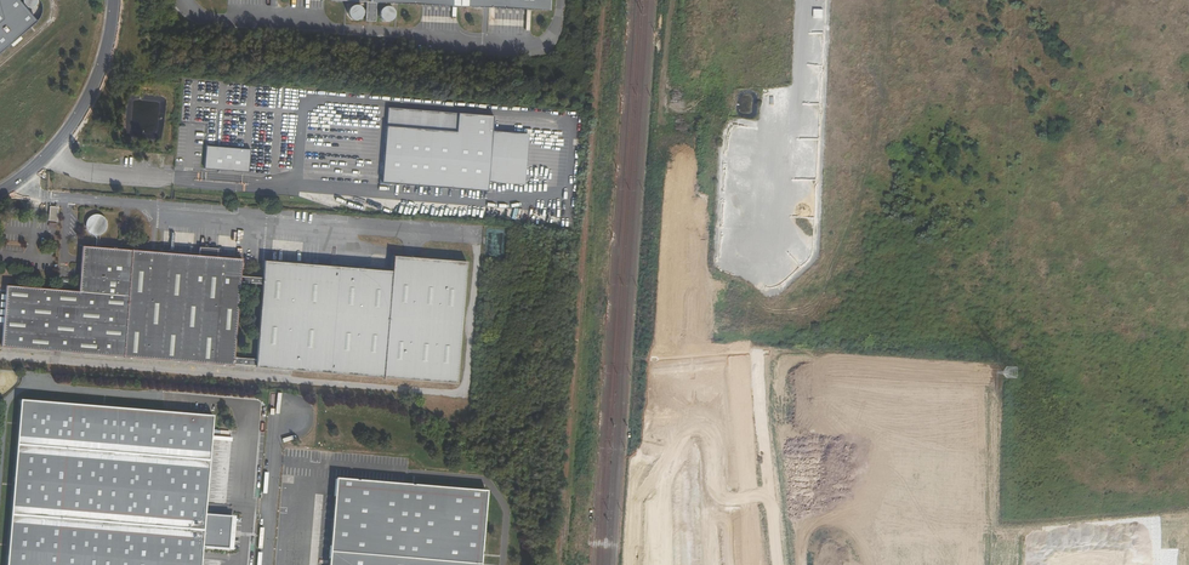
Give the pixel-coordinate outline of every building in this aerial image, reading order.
[(36,20),(19,0),(0,0),(0,51),(36,20)] [(548,10),(548,0),(342,0),(366,1),(366,9),(362,9),(361,8),(360,7),(359,5),(357,4),(355,4),(353,4),(351,4),(350,6),(348,7),(347,9),(347,11),(347,13),(348,14),(349,16),(350,17),(352,18),(354,19),(356,19),(358,18),(359,17),(361,16),(362,14),(362,12),(365,12),(365,20),(375,21),(375,13),(378,13),(379,15),(379,17),(381,18),(382,19),(384,20),(386,20),(388,20),(390,20),(391,18),(392,17),(393,15),(393,13),(393,11),(392,9),(391,8),(390,7),(388,6),(386,5),(384,6),(382,6),(381,8),(379,9),(376,9),(376,2),(548,10)] [(388,107),(382,183),(488,192),(494,117),(388,107)] [(206,151),(204,174),(249,177),(251,154),(206,151)] [(55,219),(57,205),(47,204),(46,219),(55,219)] [(100,237),(107,219),(90,212),(83,230),(100,237)] [(77,290),(5,284),(0,340),(0,345),(82,352),(87,242),(81,241),(77,290)] [(232,366),(240,273),(242,256),(216,253),(198,252),(87,242),(82,352),(232,366)] [(198,252),(216,253),(216,244),(199,243),(198,252)] [(455,385),(467,260),(394,253),(392,268),(264,256),(263,275),(240,273),(232,366),(455,385)] [(18,404),(6,564),(206,564),(208,548),(234,547),(235,515),(208,513),(216,419),(18,404)] [(488,489),(335,478),(328,564),(482,564),(488,489)]
